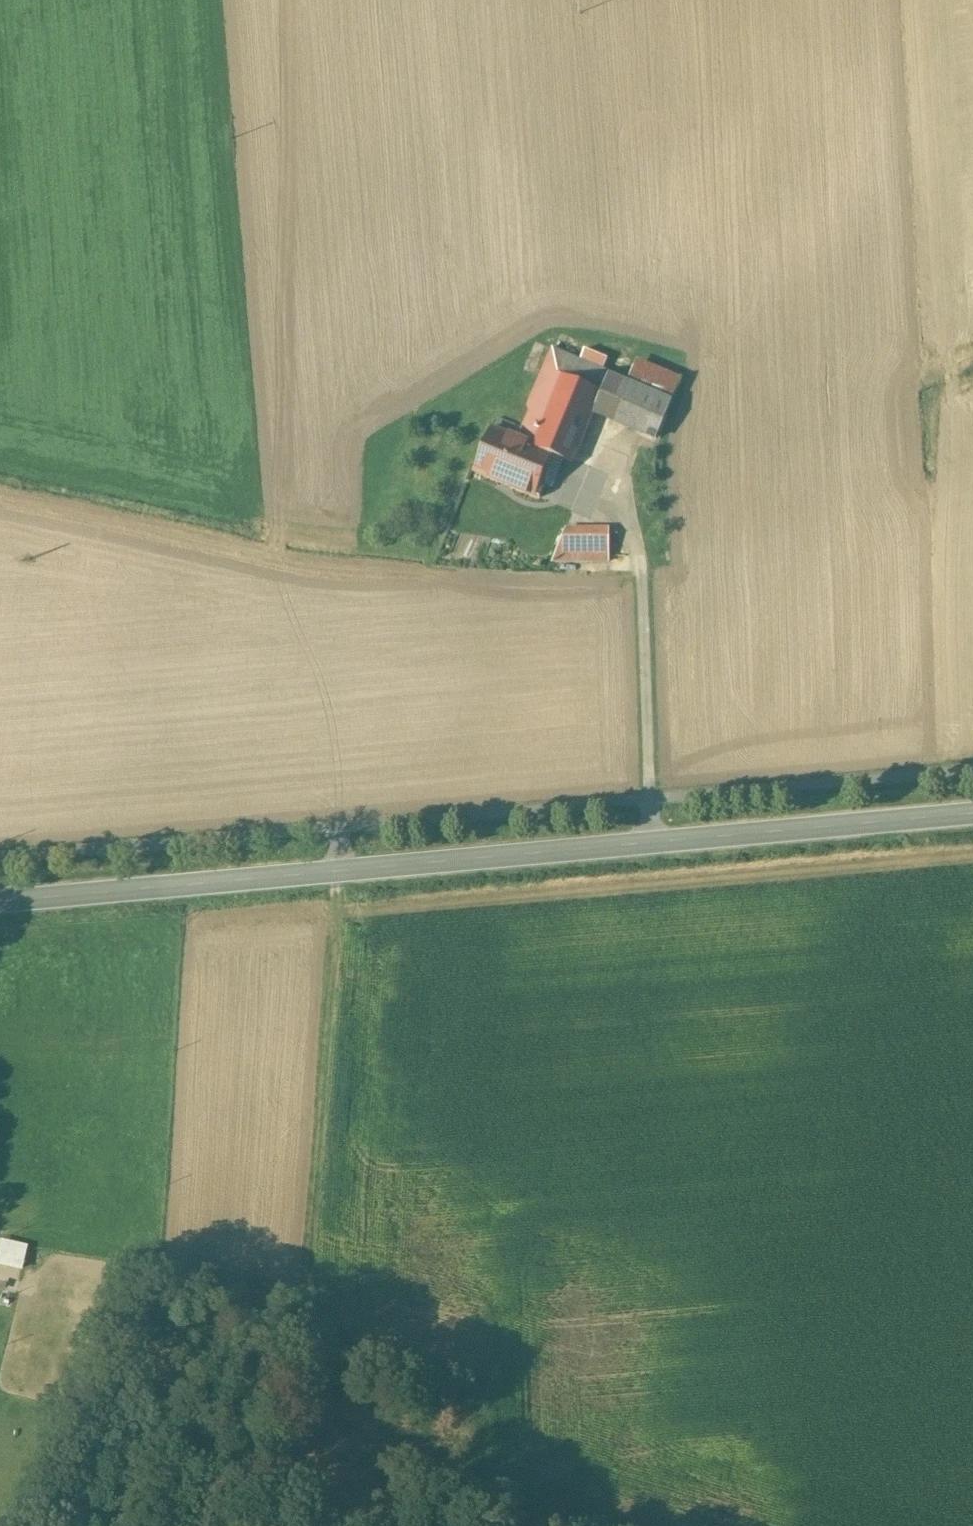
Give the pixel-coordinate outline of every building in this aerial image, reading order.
[(499,412),(481,460),(563,492),(602,403),(665,427),(681,386),(635,367),(612,357),(618,341),(600,335),(595,348),(558,332),(525,422),(499,412)] [(644,346),(635,367),(681,386),(688,365),(644,346)] [(610,527),(565,528),(552,563),(611,563),(610,527)] [(32,1241),(2,1234),(0,1245),(0,1262),(25,1268),(32,1241)]
